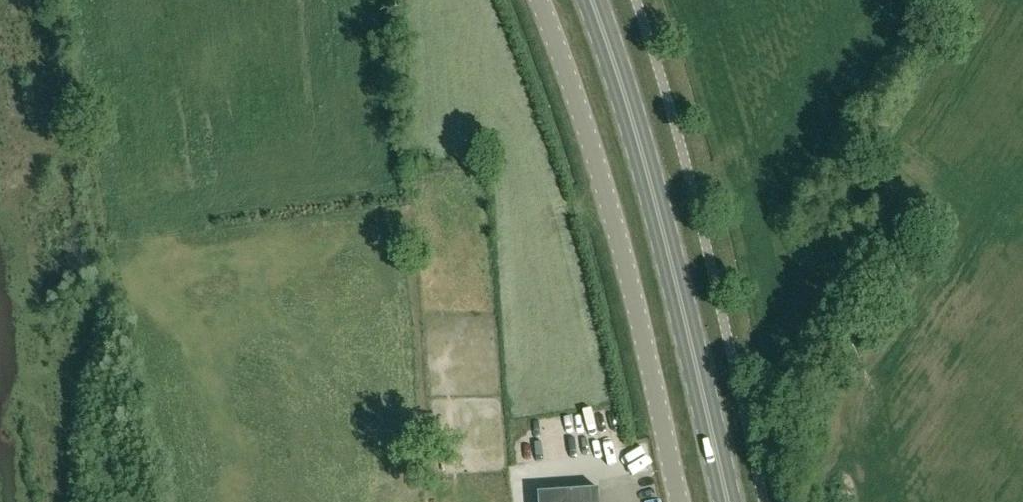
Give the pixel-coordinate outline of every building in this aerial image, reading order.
[(646,479),(635,487),(641,498),(653,490),(646,479)] [(540,492),(538,492),(539,501),(600,501),(599,488),(540,492)]
